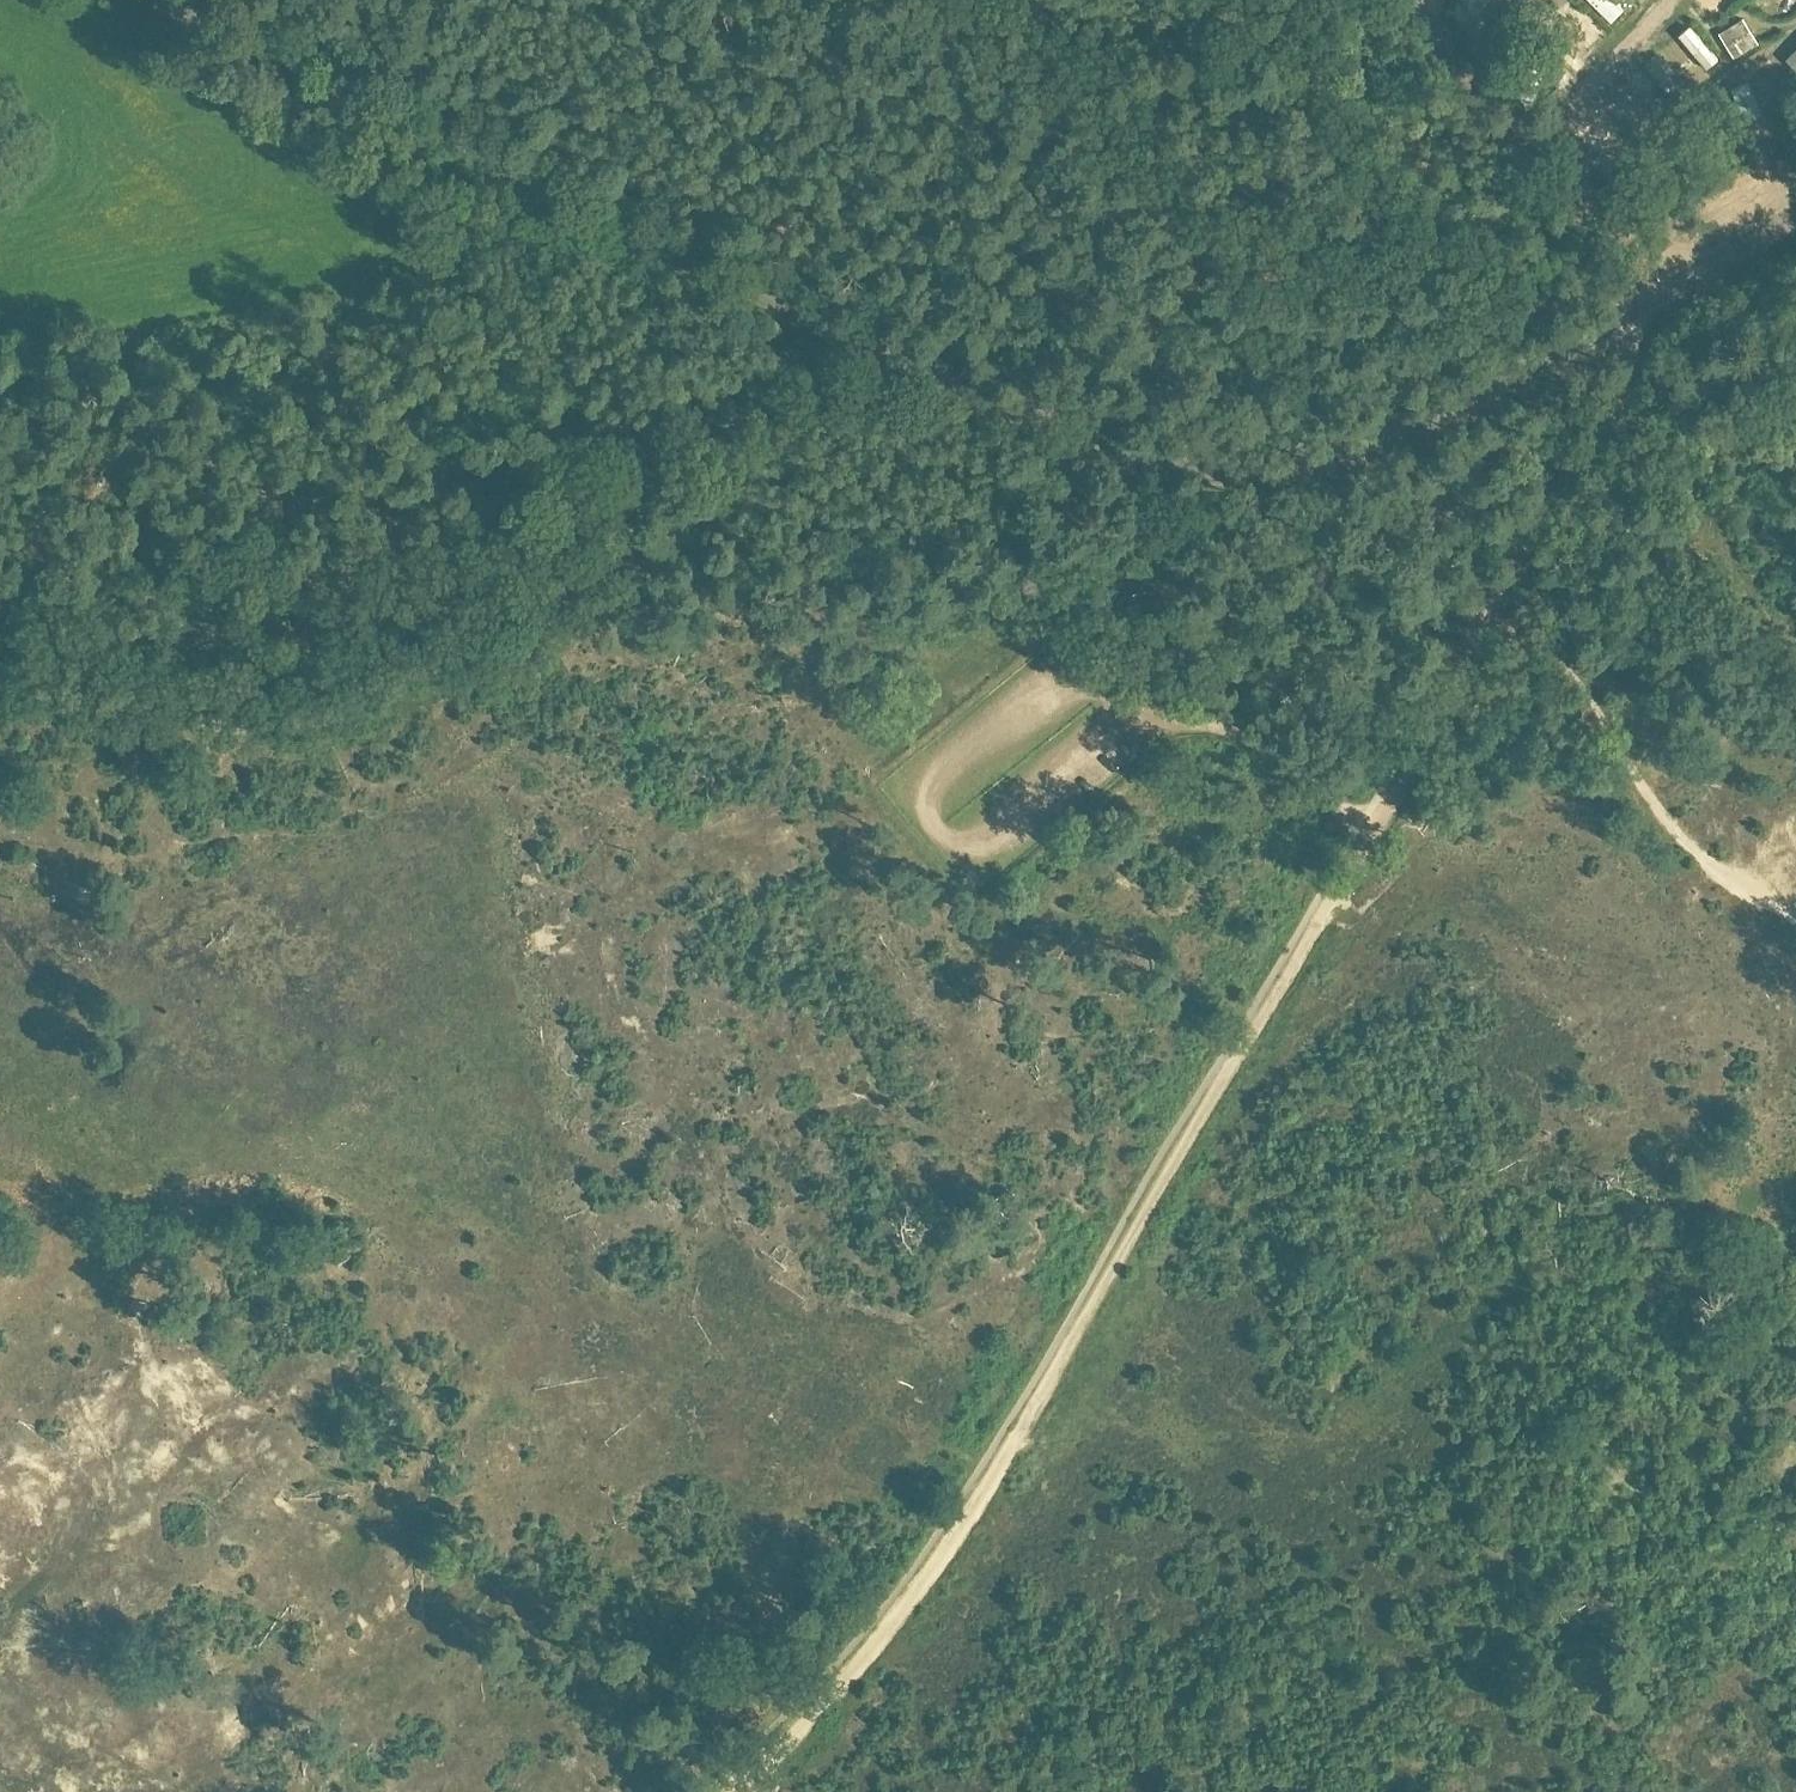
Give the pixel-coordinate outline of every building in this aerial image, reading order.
[(1612,32),(1647,0),(1579,0),(1612,32)] [(1719,4),(1733,18),(1751,0),(1723,0),(1719,4)] [(1784,1),(1795,22),(1795,0),(1786,0),(1784,1)] [(1743,18),(1719,33),(1735,59),(1758,44),(1743,18)] [(1565,37),(1555,47),(1574,66),(1584,56),(1565,37)] [(1780,57),(1795,74),(1795,44),(1780,57)] [(1628,83),(1614,96),(1647,134),(1662,121),(1628,83)] [(1773,114),(1773,170),(1795,170),(1795,114),(1773,114)] [(1745,191),(1726,200),(1733,216),(1752,207),(1745,191)]
